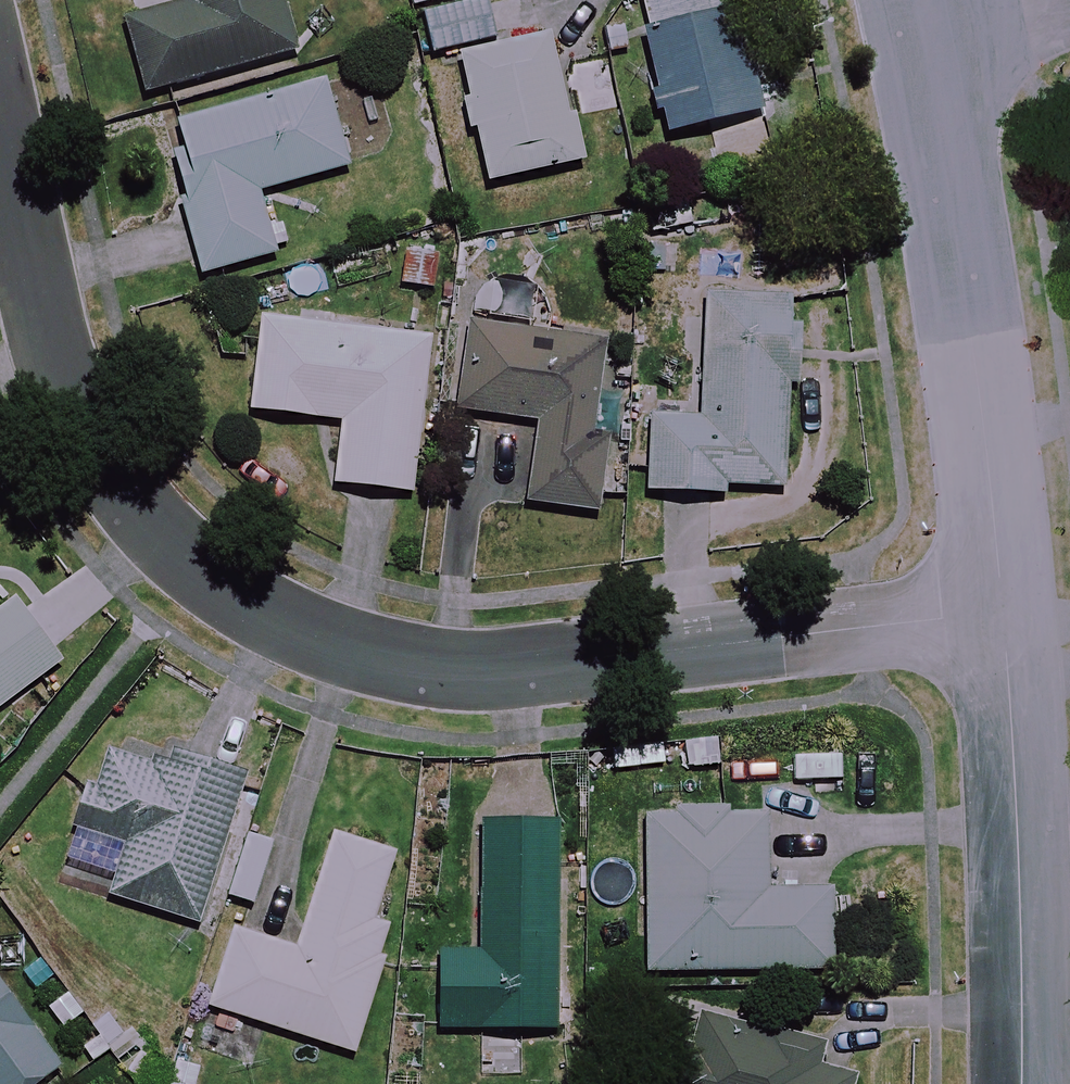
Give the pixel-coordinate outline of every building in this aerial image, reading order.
[(276,0),(184,0),(186,5),(121,24),(142,95),(291,51),(276,0)] [(414,13),(426,57),(451,51),(487,186),(575,163),(542,36),(492,49),(479,0),(462,0),(414,13)] [(724,0),(640,0),(672,133),(752,113),(724,0)] [(345,168),(321,85),(158,130),(198,276),(273,255),(256,193),(345,168)] [(794,299),(704,297),(702,419),(647,418),(646,493),(725,495),(725,487),(781,488),(783,392),(793,392),(794,299)] [(430,339),(255,320),(245,412),(338,422),(332,486),(414,495),(430,339)] [(600,337),(459,327),(453,416),(533,422),(528,503),(596,507),(601,435),(593,435),(600,337)] [(56,665),(10,603),(0,610),(0,707),(56,665)] [(239,785),(150,757),(145,773),(109,762),(99,792),(77,784),(64,826),(123,845),(108,892),(197,919),(239,785)] [(766,891),(766,816),(729,816),(729,807),(669,806),(669,815),(639,815),(638,972),(830,974),(831,892),(766,891)] [(553,1030),(553,825),(475,825),(475,952),(438,952),(438,1030),(553,1030)] [(393,853),(330,834),(295,949),(230,929),(206,1007),(352,1053),(391,927),(372,921),(393,853)] [(0,987),(0,1083),(35,1083),(59,1066),(0,987)] [(699,1021),(692,1053),(661,1046),(653,1083),(850,1083),(851,1079),(816,1072),(821,1047),(699,1021)]
